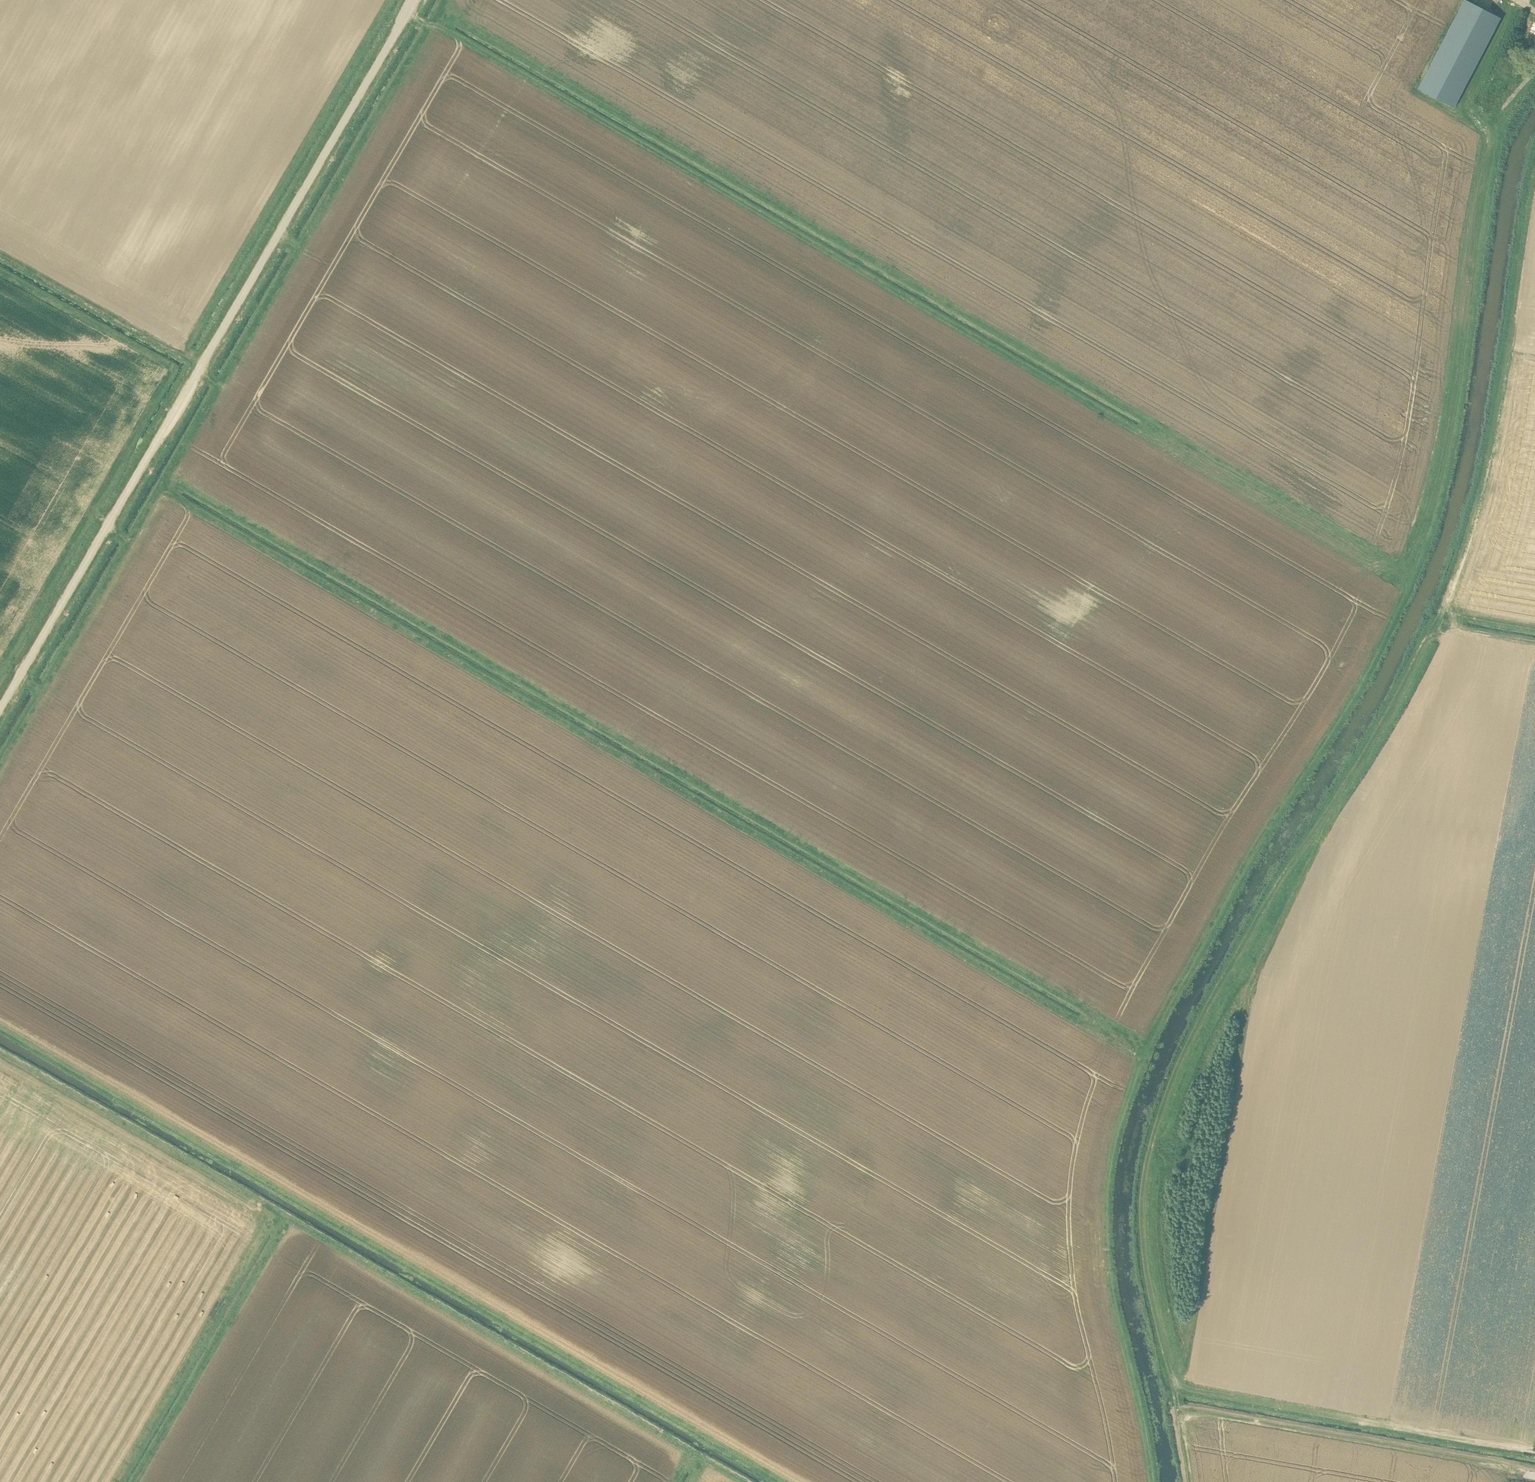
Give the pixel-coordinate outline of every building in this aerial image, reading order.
[(1460,8),(1418,89),(1453,108),(1500,18),(1466,0),(1464,0),(1460,8)]
